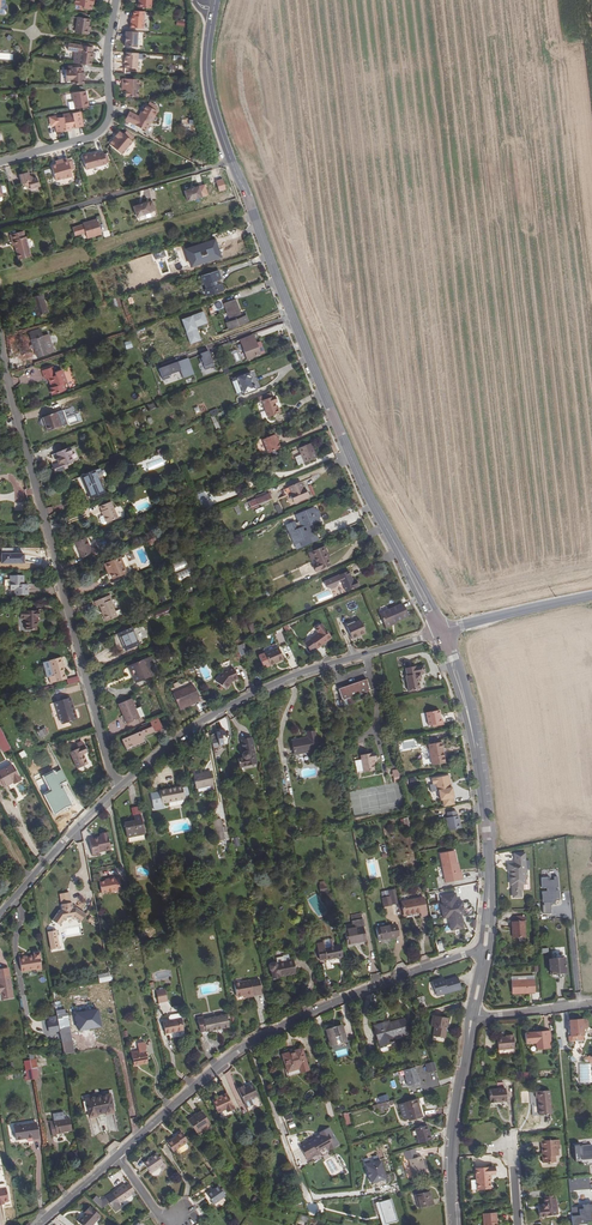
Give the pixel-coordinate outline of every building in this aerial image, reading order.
[(73,3),(74,4),(75,5),(84,6),(83,8),(91,9),(92,4),(94,4),(94,0),(74,0),(73,3)] [(139,8),(151,9),(152,0),(140,0),(139,8)] [(143,29),(144,12),(133,11),(133,15),(132,19),(131,19),(130,28),(143,29)] [(89,25),(89,19),(77,17),(74,32),(87,34),(88,28),(89,25)] [(126,30),(125,46),(137,47),(139,31),(126,30)] [(74,62),(91,65),(93,56),(92,56),(92,52),(93,46),(80,44),(69,43),(68,49),(75,50),(74,62)] [(137,68),(138,53),(127,52),(126,58),(126,63),(125,68),(137,69),(137,68)] [(83,75),(84,75),(84,71),(83,71),(83,67),(71,67),(71,65),(68,65),(68,70),(65,70),(65,81),(66,81),(66,84),(84,83),(83,78),(83,75)] [(136,97),(137,80),(123,79),(122,87),(126,87),(126,91),(125,92),(125,96),(126,96),(126,97),(136,97)] [(88,106),(85,90),(72,93),(73,101),(68,101),(70,109),(88,106)] [(151,124),(157,112),(156,111),(152,109),(153,105),(149,103),(148,106),(145,105),(141,114),(142,115),(140,118),(139,117),(130,112),(125,121),(146,131),(150,123),(151,124)] [(83,126),(82,119),(81,119),(80,116),(81,116),(80,111),(68,113),(68,115),(63,116),(56,117),(56,116),(50,117),(51,125),(55,124),(56,128),(59,127),(60,131),(71,129),(71,128),(70,127),(74,126),(74,127),(83,126)] [(133,142),(120,131),(109,144),(122,154),(133,142)] [(107,163),(103,152),(98,153),(98,152),(91,154),(87,155),(86,154),(83,155),(82,157),(86,169),(107,163)] [(73,176),(67,158),(58,160),(59,163),(56,164),(51,165),(56,181),(65,178),(65,179),(73,176)] [(27,170),(18,173),(21,182),(23,181),(24,184),(29,186),(30,186),(31,188),(40,186),(37,177),(33,178),(28,175),(27,170)] [(185,190),(188,201),(203,196),(202,196),(207,194),(204,185),(200,187),(200,186),(185,190)] [(148,202),(134,206),(137,216),(151,212),(151,211),(155,210),(153,201),(148,202)] [(72,228),(75,236),(85,233),(87,238),(102,234),(97,219),(90,221),(90,222),(83,225),(72,228)] [(13,240),(11,240),(12,245),(15,245),(18,259),(31,256),(26,237),(24,237),(23,231),(12,234),(13,240)] [(200,253),(198,254),(196,245),(185,249),(190,267),(201,263),(200,259),(201,259),(200,253)] [(207,296),(224,291),(222,283),(218,284),(217,280),(221,279),(218,270),(201,276),(204,285),(204,284),(206,288),(204,289),(207,296)] [(48,313),(42,294),(31,297),(37,316),(48,313)] [(120,298),(113,300),(115,308),(122,306),(120,298)] [(230,321),(226,322),(228,329),(249,322),(246,315),(241,316),(235,299),(223,303),(230,321)] [(207,323),(203,312),(181,319),(190,343),(200,340),(195,327),(207,323)] [(31,340),(43,336),(40,328),(28,332),(31,340)] [(55,352),(48,334),(43,336),(31,340),(32,344),(34,348),(37,358),(55,352)] [(247,360),(260,355),(253,335),(240,340),(247,360)] [(131,340),(124,342),(126,349),(133,347),(131,340)] [(202,348),(191,351),(193,356),(204,353),(202,348)] [(205,370),(214,367),(208,351),(200,354),(202,358),(201,359),(205,370)] [(179,368),(190,364),(188,358),(177,362),(179,368)] [(179,368),(177,362),(159,369),(163,381),(169,378),(168,376),(180,371),(183,379),(194,375),(190,364),(179,368)] [(52,394),(65,390),(63,383),(66,382),(61,370),(55,372),(53,366),(42,370),(45,379),(48,378),(49,377),(53,387),(51,387),(50,388),(52,394)] [(242,392),(243,396),(256,390),(254,384),(252,385),(250,379),(251,378),(249,372),(236,377),(237,380),(233,382),(238,394),(242,392)] [(274,404),(275,403),(273,397),(262,401),(268,418),(281,414),(279,408),(276,409),(274,404)] [(47,432),(60,428),(55,413),(42,418),(47,432)] [(278,439),(276,435),(262,440),(268,454),(280,449),(278,443),(277,440),(278,439)] [(313,449),(311,443),(298,448),(304,463),(316,459),(312,450),(313,449)] [(69,448),(56,453),(51,455),(54,461),(51,462),(56,473),(67,468),(66,465),(73,463),(70,455),(72,454),(69,448)] [(107,466),(100,469),(103,475),(99,477),(101,479),(114,474),(112,469),(109,471),(107,466)] [(100,469),(95,471),(77,479),(83,494),(87,493),(90,498),(104,493),(98,477),(99,477),(103,475),(100,469)] [(309,498),(306,490),(304,491),(300,482),(288,487),(290,492),(289,493),(294,504),(309,498)] [(204,492),(194,496),(200,510),(209,506),(204,492)] [(255,499),(257,504),(271,498),(269,493),(255,499)] [(111,502),(99,507),(102,512),(101,512),(103,516),(106,524),(118,519),(111,502)] [(237,515),(241,513),(238,505),(233,507),(237,515)] [(295,544),(312,536),(310,530),(307,531),(306,526),(308,526),(319,521),(318,517),(320,517),(317,510),(315,511),(314,508),(296,515),(299,522),(295,524),(294,522),(287,526),(295,544)] [(146,541),(150,545),(156,540),(152,536),(146,541)] [(91,549),(86,538),(75,543),(81,558),(82,558),(83,561),(99,554),(96,546),(91,549)] [(324,546),(307,554),(312,566),(313,565),(316,572),(330,566),(328,560),(325,553),(327,553),(324,546)] [(104,564),(106,570),(108,570),(110,575),(112,579),(125,574),(122,568),(124,567),(120,557),(104,564)] [(185,559),(171,565),(174,573),(188,567),(185,559)] [(189,568),(175,574),(179,582),(192,576),(189,568)] [(341,580),(346,592),(358,587),(356,581),(355,581),(351,570),(339,575),(324,581),(327,588),(330,589),(336,586),(339,581),(341,580)] [(10,591),(14,590),(14,595),(28,595),(28,585),(24,585),(24,575),(10,575),(10,591)] [(330,589),(316,595),(320,604),(333,598),(330,589)] [(110,600),(108,596),(95,601),(97,606),(99,605),(106,622),(117,617),(110,600)] [(395,622),(408,617),(403,604),(380,613),(386,628),(392,625),(391,624),(395,622)] [(172,612),(170,606),(154,613),(156,619),(172,612)] [(39,618),(39,611),(20,611),(20,619),(26,619),(26,631),(37,631),(37,624),(37,618),(38,618),(39,618)] [(360,621),(346,627),(351,639),(365,633),(360,621)] [(317,649),(332,638),(321,624),(318,623),(315,626),(315,629),(318,633),(310,639),(317,649)] [(139,645),(132,627),(118,633),(125,651),(139,645)] [(317,649),(310,639),(304,643),(312,653),(317,649)] [(264,653),(269,666),(283,660),(278,647),(264,653)] [(129,666),(136,683),(152,676),(148,666),(153,664),(150,657),(129,666)] [(51,684),(67,679),(60,658),(49,661),(53,676),(49,677),(51,684)] [(157,674),(153,664),(148,666),(152,676),(157,674)] [(416,668),(405,669),(407,677),(406,677),(409,693),(420,690),(418,680),(421,680),(420,675),(425,674),(424,666),(416,667),(416,668)] [(216,682),(226,689),(232,682),(238,679),(233,667),(223,672),(216,682)] [(370,691),(366,679),(338,689),(339,691),(342,700),(370,691)] [(199,697),(193,685),(182,690),(188,702),(199,697)] [(182,690),(173,694),(179,710),(189,705),(188,702),(182,690)] [(199,697),(188,702),(189,705),(200,701),(199,697)] [(344,706),(355,702),(353,697),(342,700),(344,706)] [(55,702),(62,724),(76,720),(73,710),(72,710),(68,698),(55,702)] [(136,709),(131,698),(118,704),(127,724),(144,716),(140,707),(136,709)] [(439,710),(426,713),(429,726),(443,723),(442,719),(441,719),(439,710)] [(212,747),(224,746),(222,723),(210,724),(212,747)] [(129,737),(122,740),(125,749),(128,749),(130,749),(132,748),(133,747),(135,745),(136,745),(138,744),(144,741),(142,737),(141,735),(144,734),(145,736),(154,732),(152,727),(135,734),(136,735),(129,738),(129,737)] [(40,738),(48,733),(45,728),(37,733),(40,738)] [(294,754),(318,750),(314,731),(307,733),(308,738),(292,741),(294,754)] [(239,768),(257,764),(251,737),(241,739),(243,748),(246,748),(247,751),(244,752),(242,755),(242,758),(238,759),(239,768)] [(6,740),(0,743),(0,747),(2,751),(10,747),(6,740)] [(441,742),(428,745),(432,765),(445,762),(441,742)] [(70,752),(77,769),(87,764),(83,754),(87,752),(84,746),(78,748),(70,752)] [(375,760),(373,753),(360,755),(363,772),(374,771),(372,760),(375,760)] [(363,771),(361,760),(354,761),(356,772),(363,771)] [(12,780),(14,783),(20,780),(13,765),(0,772),(0,781),(2,785),(12,780)] [(193,775),(196,789),(214,785),(211,773),(203,775),(203,773),(193,775)] [(449,787),(447,776),(431,779),(432,784),(436,784),(437,791),(438,791),(440,800),(454,798),(451,786),(449,787)] [(170,788),(171,790),(160,792),(162,804),(184,799),(182,786),(170,788)] [(124,823),(127,838),(144,834),(142,823),(146,822),(145,816),(141,817),(140,814),(134,815),(135,821),(124,823)] [(459,816),(446,818),(449,831),(461,829),(459,816)] [(212,820),(216,841),(225,839),(224,833),(223,827),(221,818),(212,820)] [(400,820),(402,828),(409,826),(407,818),(400,820)] [(111,850),(108,834),(100,836),(100,837),(89,839),(92,856),(99,855),(99,852),(111,850)] [(455,851),(440,854),(446,883),(462,880),(460,873),(459,873),(455,851)] [(529,862),(526,862),(526,852),(515,852),(515,862),(509,862),(509,868),(510,870),(511,878),(513,878),(513,883),(512,883),(512,894),(514,896),(521,895),(521,888),(523,887),(522,882),(526,882),(525,877),(528,876),(528,869),(529,869),(529,862)] [(543,891),(543,902),(544,902),(545,905),(543,905),(544,914),(553,913),(552,904),(550,905),(550,902),(556,902),(556,900),(560,899),(559,890),(557,891),(556,887),(559,887),(558,876),(554,877),(554,880),(550,880),(550,877),(542,877),(542,888),(548,888),(548,891),(543,891)] [(108,879),(108,880),(99,882),(101,893),(111,891),(111,892),(122,890),(119,878),(115,879),(115,878),(108,879)] [(395,890),(389,891),(392,904),(398,903),(395,890)] [(384,907),(392,905),(392,904),(389,891),(381,893),(382,898),(384,907)] [(62,904),(70,903),(69,893),(61,894),(62,904)] [(456,893),(441,896),(443,905),(441,905),(444,919),(449,918),(452,931),(463,929),(461,915),(464,915),(462,901),(457,902),(456,893)] [(401,902),(404,916),(421,912),(422,917),(427,915),(423,897),(401,902)] [(62,904),(63,910),(59,911),(52,921),(59,925),(64,918),(74,916),(81,921),(85,915),(76,908),(72,908),(71,903),(70,903),(62,904)] [(345,930),(347,944),(365,941),(362,927),(364,926),(363,919),(362,919),(361,913),(350,915),(353,929),(345,930)] [(512,933),(511,939),(522,939),(523,923),(513,923),(512,933)] [(375,928),(378,941),(394,937),(399,936),(397,925),(392,926),(392,925),(375,928)] [(323,942),(317,944),(320,960),(325,959),(325,960),(337,957),(338,959),(342,958),(340,945),(334,946),(333,940),(333,938),(331,938),(331,939),(325,940),(324,939),(323,940),(323,942)] [(34,953),(34,957),(25,958),(25,957),(19,958),(22,972),(37,969),(37,971),(42,970),(40,958),(41,958),(40,952),(34,953)] [(560,959),(545,961),(546,976),(561,975),(560,959)] [(296,973),(293,961),(277,964),(275,963),(270,964),(268,966),(269,971),(271,972),(273,979),(279,978),(279,977),(290,975),(290,974),(296,973)] [(8,967),(0,968),(0,983),(0,993),(1,993),(2,999),(13,997),(8,967)] [(98,974),(99,983),(112,981),(110,972),(98,974)] [(461,989),(458,977),(444,981),(441,982),(440,979),(432,981),(436,996),(461,989)] [(244,995),(247,994),(247,997),(253,996),(253,995),(263,994),(260,980),(251,982),(250,981),(234,984),(236,996),(244,995)] [(511,981),(512,998),(536,996),(535,980),(511,981)] [(165,989),(156,991),(158,1002),(167,1000),(165,989)] [(54,1000),(57,1015),(60,1014),(58,1000),(61,999),(59,991),(53,992),(54,1000)] [(62,1042),(72,1040),(67,1013),(60,1014),(57,1015),(62,1042)] [(92,1013),(78,1015),(79,1020),(77,1021),(79,1031),(94,1028),(92,1013)] [(206,1032),(229,1027),(227,1014),(225,1014),(203,1019),(203,1017),(197,1018),(200,1033),(206,1032)] [(433,1015),(431,1026),(434,1027),(433,1036),(445,1039),(448,1018),(433,1015)] [(56,1016),(48,1017),(49,1021),(48,1021),(50,1033),(59,1031),(56,1016)] [(163,1022),(165,1034),(184,1030),(181,1018),(170,1021),(163,1022)] [(584,1040),(583,1029),(586,1029),(588,1026),(587,1022),(585,1020),(582,1020),(582,1019),(569,1020),(570,1036),(571,1041),(584,1040)] [(407,1033),(404,1020),(388,1024),(388,1022),(375,1026),(380,1045),(386,1044),(393,1042),(392,1037),(407,1033)] [(326,1029),(331,1046),(346,1041),(341,1025),(326,1029)] [(526,1044),(536,1043),(537,1049),(547,1048),(547,1041),(551,1041),(550,1031),(546,1032),(535,1033),(532,1033),(525,1033),(526,1044)] [(498,1050),(515,1048),(513,1035),(505,1035),(505,1038),(497,1039),(498,1050)] [(64,1054),(74,1052),(72,1040),(62,1042),(62,1043),(64,1054)] [(148,1063),(144,1043),(130,1046),(134,1063),(140,1062),(140,1064),(148,1063)] [(282,1054),(287,1072),(299,1069),(300,1073),(308,1070),(302,1049),(282,1054)] [(425,1064),(428,1073),(437,1071),(434,1062),(425,1064)] [(590,1065),(577,1066),(579,1085),(591,1084),(590,1065)] [(415,1067),(404,1070),(408,1086),(420,1082),(415,1067)] [(258,1096),(252,1085),(244,1088),(244,1087),(238,1090),(247,1108),(248,1108),(250,1107),(250,1106),(254,1104),(255,1102),(253,1098),(258,1096)] [(505,1088),(488,1090),(489,1102),(506,1101),(505,1088)] [(549,1090),(535,1092),(536,1098),(537,1098),(539,1115),(552,1114),(549,1090)] [(216,1098),(217,1099),(212,1102),(217,1113),(226,1109),(227,1112),(234,1108),(227,1093),(216,1098)] [(387,1094),(378,1097),(380,1103),(389,1101),(387,1094)] [(113,1112),(110,1095),(86,1100),(89,1117),(97,1115),(96,1114),(105,1112),(106,1113),(113,1112)] [(417,1099),(399,1104),(402,1117),(405,1119),(406,1120),(409,1119),(409,1120),(422,1117),(420,1110),(423,1110),(420,1098),(417,1099)] [(389,1105),(388,1101),(377,1104),(376,1104),(378,1109),(379,1114),(385,1112),(383,1108),(389,1106),(389,1105)] [(201,1111),(188,1120),(196,1133),(210,1123),(201,1111)] [(283,1121),(292,1119),(290,1113),(282,1115),(283,1121)] [(347,1127),(353,1125),(349,1113),(343,1114),(347,1127)] [(50,1122),(53,1137),(56,1136),(56,1133),(72,1131),(70,1118),(50,1122)] [(39,1138),(36,1123),(14,1126),(16,1140),(33,1137),(33,1139),(39,1138)] [(431,1140),(427,1125),(414,1129),(418,1143),(431,1140)] [(320,1135),(299,1147),(307,1160),(328,1148),(329,1150),(339,1145),(329,1127),(319,1133),(320,1135)] [(175,1136),(175,1137),(167,1143),(173,1152),(188,1142),(181,1131),(175,1136)] [(559,1140),(541,1141),(542,1149),(543,1149),(543,1152),(542,1152),(543,1163),(555,1162),(555,1156),(554,1150),(559,1149),(560,1149),(559,1140)] [(580,1156),(582,1156),(582,1161),(591,1160),(591,1149),(591,1145),(581,1146),(582,1147),(579,1147),(579,1145),(574,1146),(575,1161),(580,1161),(580,1156)] [(413,1174),(426,1170),(422,1156),(421,1156),(420,1149),(405,1153),(407,1160),(409,1160),(413,1174)] [(159,1168),(164,1165),(156,1153),(148,1159),(143,1163),(151,1174),(151,1173),(153,1175),(157,1175),(159,1174),(161,1170),(159,1168)] [(368,1178),(369,1178),(371,1184),(386,1180),(381,1163),(366,1167),(368,1173),(367,1173),(368,1178)] [(475,1169),(477,1189),(490,1188),(489,1180),(489,1175),(491,1175),(494,1174),(493,1167),(475,1169)] [(590,1189),(589,1177),(568,1179),(569,1191),(590,1189)] [(3,1204),(3,1203),(4,1202),(8,1202),(6,1187),(5,1187),(4,1183),(0,1184),(0,1205),(3,1204)] [(126,1186),(125,1184),(122,1186),(122,1187),(112,1193),(113,1194),(106,1199),(112,1207),(116,1212),(121,1208),(118,1203),(119,1203),(132,1195),(131,1193),(134,1191),(130,1183),(126,1186)] [(213,1204),(225,1196),(218,1186),(213,1189),(214,1190),(207,1195),(213,1204)] [(415,1195),(419,1209),(433,1204),(429,1190),(415,1195)] [(555,1207),(553,1195),(543,1196),(544,1203),(542,1204),(542,1207),(538,1208),(539,1217),(556,1215),(555,1207)] [(389,1200),(379,1202),(385,1224),(387,1223),(395,1221),(389,1200)] [(385,1224),(379,1202),(375,1203),(382,1224),(388,1224),(387,1223),(385,1224)] [(572,1224),(579,1224),(586,1224),(591,1224),(591,1221),(590,1217),(591,1216),(591,1205),(582,1205),(582,1207),(570,1208),(572,1224)] [(81,1224),(92,1224),(100,1216),(91,1208),(78,1222),(81,1224)] [(483,1213),(484,1224),(496,1224),(496,1222),(497,1222),(496,1213),(483,1213)]
